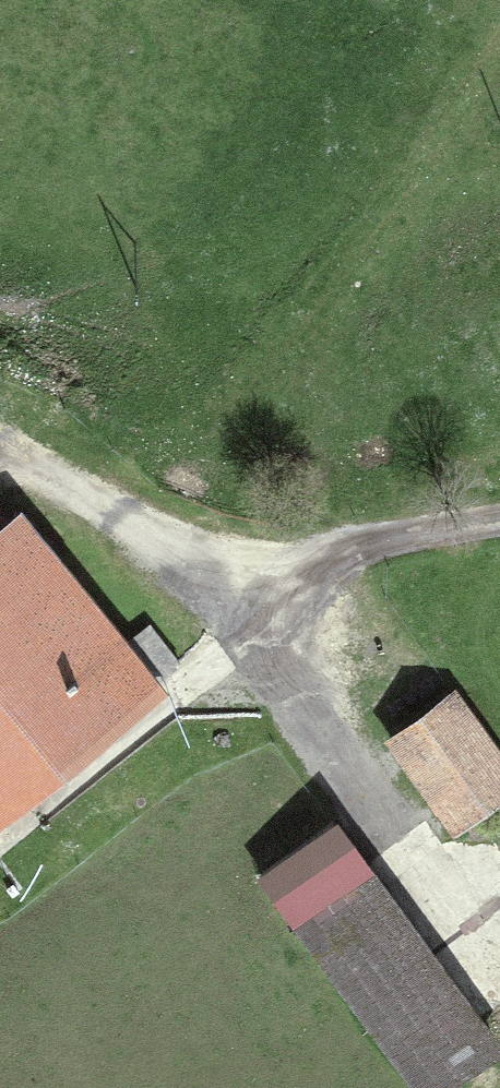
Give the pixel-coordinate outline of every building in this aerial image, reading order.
[(0,539),(0,825),(166,698),(27,518),(0,539)] [(391,745),(458,845),(499,817),(499,744),(466,694),(391,745)] [(345,830),(264,888),(408,1087),(437,1087),(498,1044),(345,830)]
